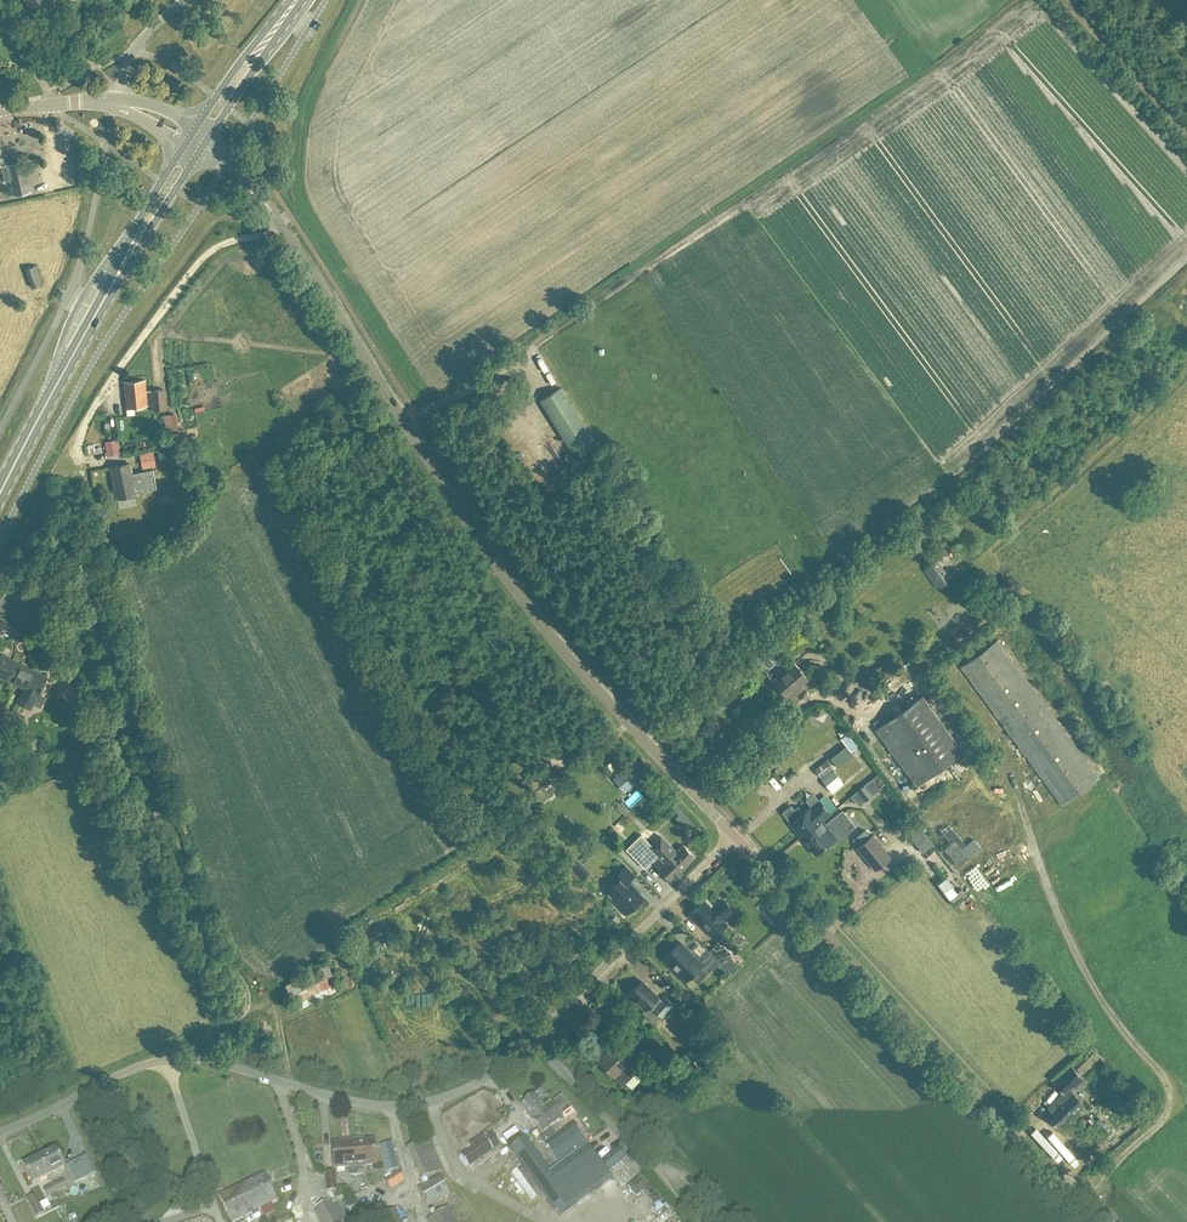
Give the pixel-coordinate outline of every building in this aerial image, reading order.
[(2,164),(6,181),(10,180),(15,197),(32,193),(24,161),(11,164),(11,161),(6,162),(0,137),(0,164),(2,164)] [(36,265),(26,268),(32,287),(42,284),(36,265)] [(126,408),(147,406),(145,380),(124,382),(126,408)] [(573,452),(594,439),(561,388),(541,401),(573,452)] [(152,391),(154,410),(166,409),(164,390),(152,391)] [(105,441),(108,455),(121,453),(118,439),(105,441)] [(583,449),(578,452),(581,457),(586,454),(583,449)] [(117,498),(135,495),(129,464),(111,467),(117,498)] [(914,548),(919,556),(925,552),(920,544),(914,548)] [(925,569),(938,587),(950,579),(937,561),(925,569)] [(832,580),(824,568),(816,574),(824,586),(832,580)] [(1062,805),(1099,778),(998,640),(961,667),(1062,805)] [(24,688),(25,688),(34,670),(1,654),(0,656),(0,675),(24,688)] [(802,685),(809,679),(794,663),(774,681),(788,697),(795,691),(797,694),(804,688),(802,685)] [(34,670),(25,688),(24,688),(17,702),(30,709),(33,704),(40,707),(45,696),(38,693),(46,677),(34,670)] [(917,785),(963,751),(922,696),(876,729),(917,785)] [(972,700),(966,703),(974,720),(980,717),(972,700)] [(0,706),(0,725),(6,727),(8,723),(12,712),(12,711),(0,706)] [(858,756),(864,752),(849,734),(843,738),(858,756)] [(18,738),(19,748),(37,747),(36,738),(18,738)] [(598,752),(591,757),(596,763),(603,758),(598,752)] [(833,767),(827,759),(814,770),(820,777),(833,767)] [(756,766),(765,777),(770,773),(760,761),(755,765),(756,766)] [(629,765),(613,779),(620,786),(626,781),(631,786),(641,777),(636,772),(629,765)] [(849,778),(840,767),(839,768),(838,767),(834,771),(832,770),(821,780),(833,793),(844,784),(843,783),(849,778)] [(557,775),(534,792),(541,802),(564,785),(557,775)] [(876,775),(864,785),(871,794),(884,784),(876,775)] [(848,784),(833,795),(839,803),(854,792),(848,784)] [(862,787),(857,791),(863,798),(868,794),(862,787)] [(665,799),(653,788),(646,794),(658,806),(665,799)] [(791,823),(790,823),(802,839),(823,821),(822,820),(831,814),(819,800),(811,806),(799,816),(791,806),(783,813),(791,823)] [(816,855),(826,846),(829,844),(831,846),(856,826),(843,811),(826,824),(823,821),(802,839),(816,855)] [(908,835),(924,855),(934,847),(918,827),(908,835)] [(958,866),(981,847),(975,839),(966,845),(951,827),(943,834),(951,843),(944,849),(958,866)] [(670,880),(694,855),(684,845),(677,852),(661,837),(652,845),(641,835),(627,849),(645,868),(659,855),(669,865),(662,872),(670,880)] [(876,870),(891,857),(873,835),(858,847),(876,870)] [(548,863),(549,855),(539,855),(539,863),(548,863)] [(581,867),(577,863),(572,867),(576,872),(581,867)] [(984,876),(994,870),(989,863),(979,870),(984,876)] [(968,879),(978,870),(973,864),(963,872),(968,879)] [(635,875),(626,865),(615,876),(619,881),(612,888),(619,896),(615,900),(627,913),(640,900),(638,898),(643,894),(630,880),(635,875)] [(723,921),(732,912),(720,899),(714,905),(708,899),(690,916),(699,926),(702,923),(714,936),(726,924),(723,921)] [(505,922),(501,919),(496,924),(500,928),(505,922)] [(721,963),(732,953),(720,941),(700,961),(680,942),(664,959),(686,981),(691,976),(698,983),(719,961),(721,963)] [(574,944),(557,953),(564,965),(580,956),(574,944)] [(730,956),(722,964),(733,975),(740,967),(730,956)] [(298,1011),(340,988),(327,963),(285,985),(298,1011)] [(408,980),(410,988),(430,983),(428,975),(408,980)] [(662,1017),(674,1004),(665,996),(662,1000),(642,981),(629,994),(645,1009),(649,1005),(662,1017)] [(702,1002),(701,998),(699,996),(693,997),(691,999),(691,1003),(694,1004),(699,1004),(702,1002)] [(623,1085),(640,1069),(630,1059),(634,1056),(618,1040),(598,1061),(623,1085)] [(1083,1074),(1096,1062),(1091,1056),(1077,1069),(1083,1074)] [(690,1080),(703,1068),(695,1060),(682,1072),(690,1080)] [(1082,1078),(1075,1071),(1070,1066),(1053,1083),(1064,1095),(1060,1099),(1058,1098),(1047,1108),(1051,1112),(1046,1116),(1058,1129),(1084,1104),(1070,1090),(1082,1078)] [(533,1108),(548,1097),(542,1089),(521,1105),(531,1119),(540,1131),(547,1126),(533,1108)] [(533,1108),(547,1126),(561,1115),(559,1112),(568,1105),(562,1096),(552,1103),(548,1097),(533,1108)] [(586,1142),(573,1124),(556,1135),(553,1130),(540,1139),(557,1163),(586,1142)] [(432,1133),(409,1142),(420,1173),(443,1164),(432,1133)] [(511,1147),(560,1216),(612,1180),(606,1172),(626,1156),(619,1147),(600,1163),(588,1146),(550,1173),(524,1137),(511,1147)] [(468,1167),(493,1150),(484,1138),(460,1155),(468,1167)] [(353,1143),(356,1176),(362,1175),(361,1166),(376,1164),(374,1141),(353,1143)] [(356,1176),(353,1143),(332,1145),(334,1168),(349,1167),(350,1176),(356,1176)] [(39,1157),(48,1176),(64,1168),(55,1149),(54,1149),(54,1150),(39,1157)] [(643,1172),(629,1154),(626,1156),(606,1172),(612,1180),(620,1190),(643,1172)] [(32,1184),(48,1176),(39,1157),(24,1165),(23,1165),(32,1184)] [(76,1162),(66,1166),(75,1183),(84,1178),(76,1162)] [(390,1191),(405,1181),(398,1171),(384,1181),(390,1191)] [(326,1192),(337,1191),(336,1172),(324,1173),(326,1192)] [(277,1201),(264,1173),(218,1195),(231,1221),(234,1221),(277,1201)] [(429,1206),(451,1194),(440,1175),(418,1188),(429,1206)] [(641,1184),(653,1200),(659,1195),(647,1179),(641,1184)] [(57,1193),(66,1188),(62,1180),(53,1185),(57,1193)] [(47,1198),(57,1193),(53,1185),(43,1190),(47,1198)] [(36,1218),(44,1213),(35,1194),(26,1199),(36,1218)] [(315,1208),(322,1221),(341,1221),(330,1200),(315,1208)] [(448,1206),(427,1219),(429,1221),(458,1221),(448,1206)] [(658,1221),(667,1221),(671,1220),(665,1207),(653,1213),(658,1221)] [(395,1208),(366,1221),(401,1221),(395,1208)]
